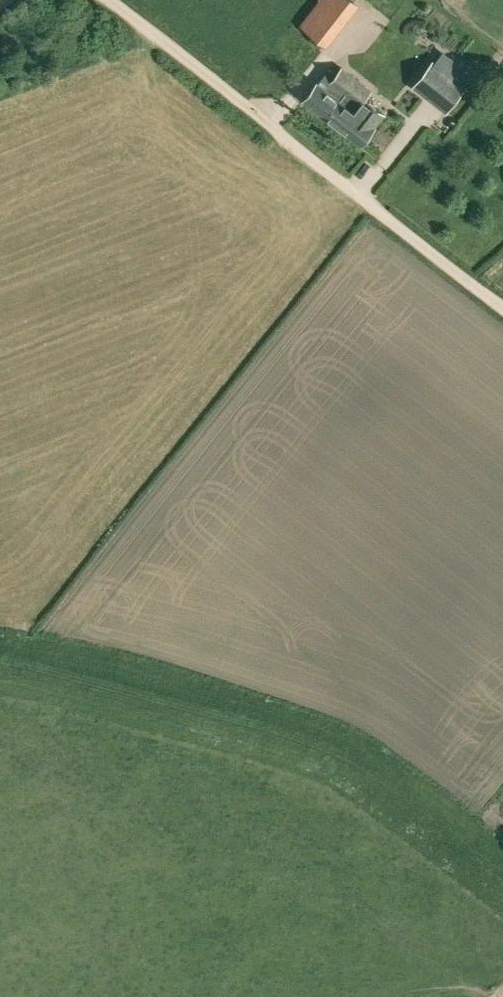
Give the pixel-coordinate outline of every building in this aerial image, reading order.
[(301,26),(328,47),(361,6),(353,0),(321,0),(301,26)] [(412,86),(446,112),(467,85),(433,59),(412,86)] [(304,100),(326,117),(356,78),(341,67),(332,79),(325,74),(319,82),(318,81),(304,100)] [(326,117),(361,144),(375,126),(384,112),(365,97),(370,90),(356,78),(326,117)]
